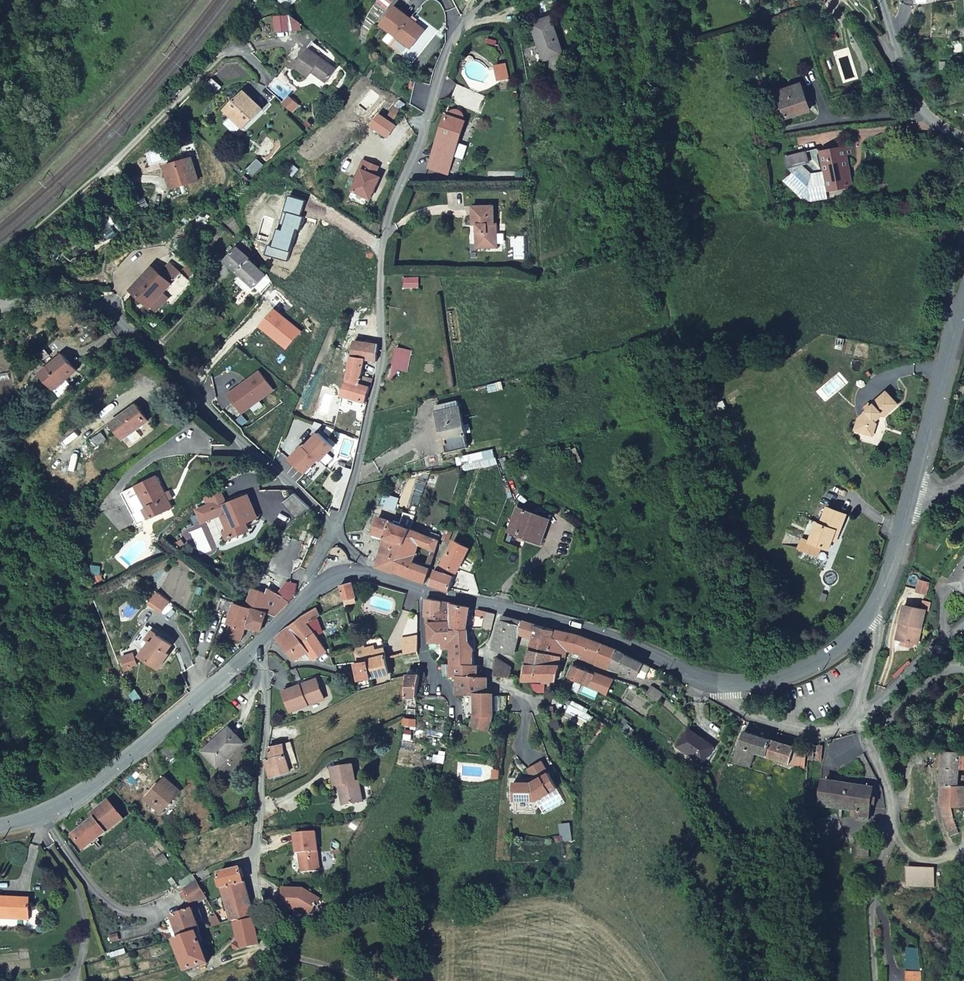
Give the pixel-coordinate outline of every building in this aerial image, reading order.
[(426,30),(397,5),(382,23),(384,26),(376,35),(383,41),(391,31),(396,35),(405,43),(411,48),(426,30)] [(283,13),(270,16),(273,31),(297,25),(295,20),(283,13)] [(540,49),(543,60),(563,54),(552,18),(532,23),(535,32),(537,32),(542,49),(540,49)] [(405,43),(396,35),(391,42),(399,49),(405,43)] [(311,41),(294,65),(307,75),(311,70),(326,80),(335,67),(318,56),(323,49),(311,41)] [(776,87),(785,113),(810,105),(800,79),(776,87)] [(488,97),(459,85),(452,101),(481,113),(488,97)] [(244,90),(225,108),(244,127),(263,109),(244,90)] [(909,106),(907,98),(895,102),(897,109),(909,106)] [(446,114),(431,161),(446,166),(462,119),(460,118),(461,111),(454,109),(449,115),(446,114)] [(396,127),(379,114),(371,125),(388,138),(396,127)] [(845,170),(848,169),(845,157),(852,155),(851,150),(821,156),(824,172),(827,188),(847,185),(845,170)] [(787,167),(801,164),(810,162),(807,151),(784,155),(787,167)] [(198,180),(191,158),(168,165),(171,173),(167,174),(171,188),(198,180)] [(378,168),(363,161),(359,170),(362,171),(353,193),(370,200),(380,178),(375,176),(378,168)] [(446,166),(431,161),(430,164),(445,169),(446,166)] [(827,188),(824,172),(811,174),(801,164),(787,167),(788,175),(782,180),(803,203),(825,199),(824,191),(827,188)] [(370,200),(353,193),(351,198),(368,206),(370,200)] [(495,206),(473,206),(473,223),(478,223),(478,234),(475,233),(475,243),(486,243),(486,247),(496,247),(497,224),(494,223),(495,206)] [(256,253),(243,234),(240,238),(242,241),(227,260),(243,275),(239,278),(251,289),(255,285),(263,293),(273,281),(267,271),(266,273),(251,259),(256,253)] [(157,275),(168,285),(177,274),(166,265),(157,275)] [(149,268),(128,291),(147,309),(158,296),(167,304),(187,282),(178,273),(177,274),(168,285),(157,275),(149,268)] [(403,275),(402,286),(416,285),(416,275),(403,275)] [(274,308),(261,325),(286,346),(300,330),(274,308)] [(374,325),(358,322),(355,338),(373,342),(374,325)] [(377,352),(377,343),(373,342),(355,338),(354,337),(342,392),(365,399),(368,387),(371,387),(373,378),(368,377),(368,372),(362,371),(363,366),(374,368),(377,352)] [(406,369),(410,348),(395,346),(391,366),(389,366),(384,377),(393,379),(396,367),(406,369)] [(79,367),(64,349),(42,368),(55,383),(66,374),(68,376),(79,367)] [(261,376),(229,397),(242,415),(274,394),(261,376)] [(893,401),(881,388),(868,401),(869,402),(855,415),(850,427),(868,432),(873,420),(870,416),(877,410),(880,413),(881,413),(893,401)] [(464,451),(458,404),(451,405),(451,401),(437,404),(444,453),(464,451)] [(137,402),(113,419),(123,437),(148,418),(137,402)] [(291,452),(305,467),(320,454),(321,455),(335,442),(321,427),(307,441),(306,439),(291,452)] [(100,429),(93,435),(97,442),(105,436),(100,429)] [(158,476),(124,492),(139,524),(174,506),(158,476)] [(210,502),(212,501),(216,499),(230,534),(246,528),(243,521),(257,514),(248,493),(228,501),(222,488),(207,495),(210,502)] [(216,499),(212,501),(227,536),(230,534),(216,499)] [(547,519),(517,506),(507,529),(537,541),(547,519)] [(825,548),(832,550),(835,542),(837,535),(843,537),(851,517),(830,510),(825,526),(813,522),(806,541),(803,551),(822,557),(825,548)] [(379,517),(373,533),(386,538),(403,545),(404,542),(409,529),(379,517)] [(426,536),(409,529),(404,542),(416,546),(429,551),(428,554),(433,556),(439,534),(428,530),(426,536)] [(837,535),(835,542),(841,544),(843,537),(837,535)] [(386,538),(377,565),(394,571),(403,545),(386,538)] [(451,576),(454,571),(468,548),(454,541),(440,565),(444,568),(442,572),(451,576)] [(403,545),(394,571),(425,582),(433,556),(428,554),(424,565),(411,561),(416,546),(404,542),(403,545)] [(951,582),(963,592),(963,564),(951,582)] [(447,590),(449,589),(452,579),(441,575),(442,572),(434,567),(428,583),(447,590)] [(357,602),(353,586),(340,589),(346,609),(353,607),(352,602),(357,602)] [(269,594),(253,587),(246,604),(254,607),(261,610),(269,594)] [(172,602),(161,592),(151,604),(163,613),(172,602)] [(220,611),(224,598),(218,596),(213,611),(219,613),(220,611)] [(220,611),(229,613),(226,620),(232,622),(228,633),(243,639),(247,627),(248,624),(250,620),(254,607),(246,604),(225,597),(224,598),(220,611)] [(439,604),(425,600),(425,620),(430,621),(437,622),(439,604)] [(452,632),(462,633),(468,611),(439,604),(437,622),(447,623),(453,623),(452,632)] [(924,610),(905,605),(896,638),(914,643),(918,627),(920,627),(924,610)] [(248,624),(259,629),(267,612),(261,610),(254,607),(250,620),(248,624)] [(317,612),(296,622),(290,628),(302,644),(317,636),(310,626),(321,619),(317,612)] [(479,637),(484,615),(475,613),(469,635),(479,637)] [(494,618),(484,615),(479,637),(489,638),(494,618)] [(519,642),(522,626),(501,620),(493,654),(496,656),(517,658),(519,642)] [(463,651),(465,635),(462,633),(452,632),(447,631),(447,623),(437,622),(430,621),(430,645),(443,647),(443,653),(452,655),(450,686),(456,687),(476,690),(477,684),(477,672),(471,670),(471,656),(463,651)] [(171,644),(167,641),(145,624),(134,638),(135,638),(144,646),(139,653),(158,667),(169,653),(166,651),(169,646),(171,644)] [(564,675),(565,666),(566,662),(549,660),(550,634),(541,631),(522,626),(519,642),(536,645),(531,672),(564,675)] [(312,654),(302,644),(290,628),(279,640),(298,662),(301,662),(312,654)] [(572,650),(576,651),(577,641),(558,636),(550,634),(549,660),(566,662),(570,663),(572,650)] [(331,654),(317,636),(302,644),(312,654),(320,664),(331,654)] [(399,642),(401,658),(417,655),(417,640),(399,642)] [(577,641),(576,651),(584,654),(583,662),(598,666),(603,649),(598,647),(577,641)] [(373,663),(376,681),(395,677),(391,660),(388,651),(370,654),(368,645),(368,644),(368,643),(367,643),(366,643),(365,643),(356,646),(362,665),(371,663),(373,663)] [(603,649),(598,666),(611,673),(617,654),(603,649)] [(632,659),(617,654),(611,673),(620,677),(624,680),(625,676),(640,680),(645,666),(632,659)] [(365,684),(376,681),(373,663),(371,663),(362,665),(360,665),(365,684)] [(515,678),(496,667),(496,689),(514,689),(515,678)] [(298,669),(296,670),(291,672),(295,685),(303,683),(299,672),(298,669)] [(603,677),(579,669),(575,684),(597,694),(603,677)] [(563,689),(564,675),(531,672),(529,689),(533,687),(563,689)] [(618,683),(603,677),(597,694),(612,700),(620,684),(618,683)] [(419,679),(407,679),(407,700),(420,701),(419,679)] [(310,682),(277,696),(285,716),(318,702),(310,682)] [(483,687),(477,684),(476,690),(456,687),(455,703),(475,706),(474,736),(484,738),(491,736),(494,717),(491,696),(490,692),(488,692),(483,687)] [(648,686),(643,695),(653,702),(658,693),(648,686)] [(740,722),(730,750),(746,756),(751,743),(763,747),(761,751),(804,767),(804,746),(740,722)] [(288,729),(291,735),(304,731),(301,723),(288,729)] [(200,753),(216,770),(242,746),(227,731),(212,745),(210,743),(200,753)] [(676,751),(705,762),(713,743),(685,731),(676,751)] [(292,745),(268,751),(270,761),(266,762),(271,782),(297,774),(296,769),(299,768),(292,745)] [(938,753),(941,770),(959,766),(960,768),(963,768),(963,751),(938,753)] [(535,782),(549,774),(543,763),(528,771),(535,782)] [(941,770),(944,787),(963,784),(960,768),(959,766),(941,770)] [(879,799),(877,786),(868,768),(822,776),(826,800),(865,794),(866,800),(879,799)] [(353,769),(334,773),(337,790),(341,789),(345,810),(364,806),(360,786),(357,786),(353,769)] [(532,784),(515,784),(515,801),(536,801),(557,789),(549,774),(535,782),(532,784)] [(144,801),(159,815),(180,794),(166,779),(144,801)] [(957,807),(963,806),(963,784),(944,787),(948,808),(957,807)] [(565,803),(557,789),(536,801),(545,815),(565,803)] [(71,838),(80,851),(121,824),(108,805),(89,818),(92,823),(71,838)] [(319,874),(317,836),(295,837),(296,857),(299,857),(301,876),(319,874)] [(223,891),(224,894),(246,886),(242,870),(218,877),(221,883),(218,884),(219,891),(223,891)] [(191,882),(196,887),(201,885),(213,878),(209,871),(191,882)] [(915,871),(916,887),(943,886),(942,871),(915,871)] [(185,899),(188,907),(208,900),(201,885),(196,887),(177,895),(178,898),(179,901),(185,899)] [(224,894),(233,924),(254,918),(252,912),(246,886),(224,894)] [(304,892),(283,891),(282,912),(297,912),(303,913),(311,917),(320,903),(304,892)] [(27,904),(9,903),(9,899),(0,899),(0,921),(27,922),(27,904)] [(178,941),(199,935),(197,928),(200,926),(197,918),(193,920),(188,907),(180,910),(182,915),(171,920),(178,941)] [(212,931),(220,928),(217,922),(210,924),(212,931)] [(261,948),(255,922),(234,927),(238,945),(231,946),(233,955),(261,948)] [(174,942),(185,974),(210,965),(199,935),(178,941),(174,942)] [(910,977),(917,977),(922,976),(925,956),(911,954),(910,977)]
